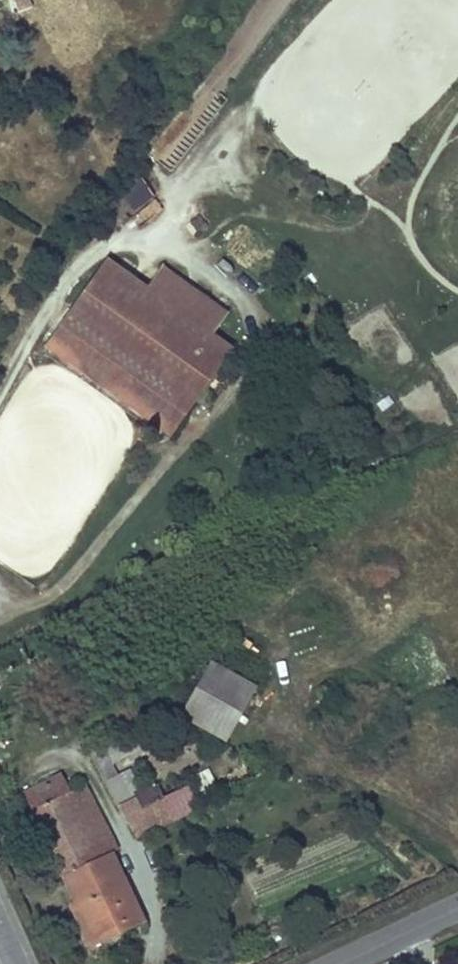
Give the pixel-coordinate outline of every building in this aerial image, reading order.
[(17,12),(31,6),(28,0),(12,0),(17,12)] [(142,179),(121,192),(135,212),(155,199),(142,179)] [(210,332),(149,289),(107,260),(46,346),(48,347),(141,414),(169,434),(231,348),(210,332)] [(164,268),(149,289),(210,332),(224,312),(164,268)] [(210,664),(181,716),(225,740),(254,687),(210,664)] [(90,754),(100,777),(116,769),(112,761),(141,746),(134,731),(90,754)] [(116,769),(100,777),(104,781),(119,774),(116,769)] [(119,774),(104,781),(134,836),(196,806),(186,786),(163,796),(157,783),(139,791),(128,769),(119,774)] [(23,794),(75,903),(94,944),(119,932),(116,927),(140,916),(109,853),(115,850),(83,784),(67,791),(60,776),(23,794)] [(94,944),(75,903),(70,906),(89,947),(94,944)] [(140,916),(116,927),(119,932),(143,921),(140,916)]
